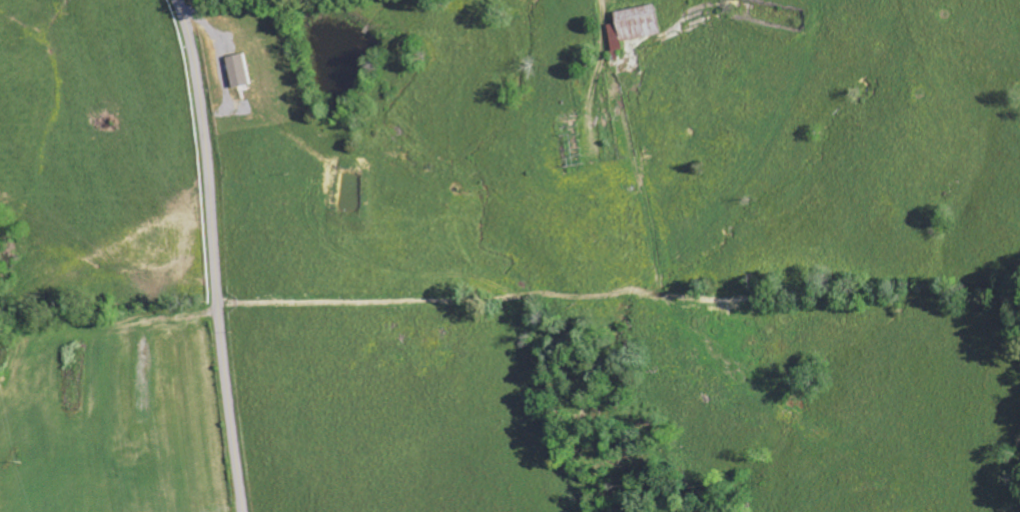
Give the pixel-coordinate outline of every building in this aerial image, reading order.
[(658,36),(654,6),(613,11),(615,23),(608,24),(611,51),(623,50),(622,40),(658,36)] [(234,57),(240,88),(258,84),(253,53),(234,57)] [(562,168),(581,166),(577,117),(558,119),(562,168)]
